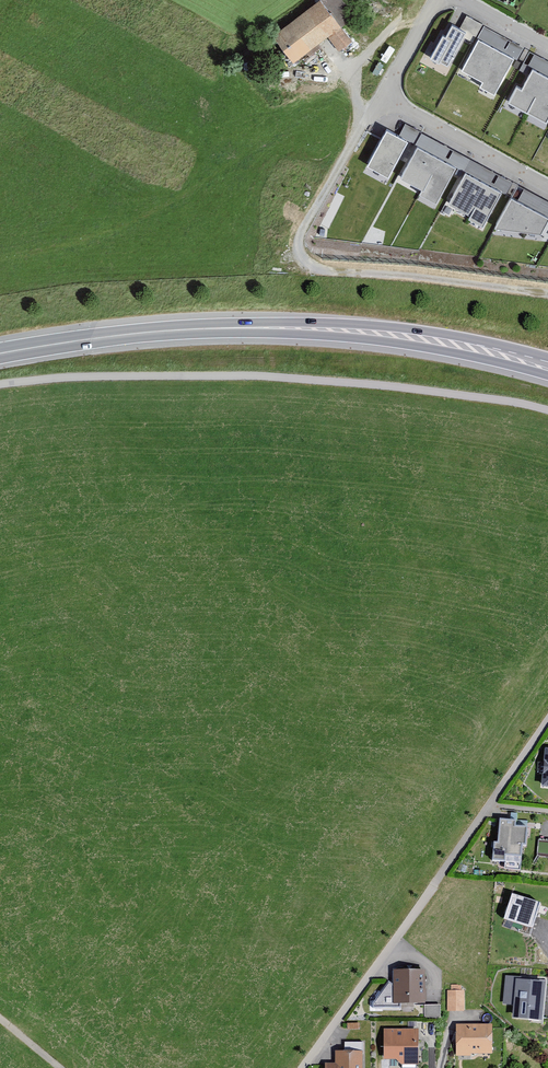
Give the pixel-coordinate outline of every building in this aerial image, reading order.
[(328,41),(337,53),(351,44),(339,27),(353,18),(340,0),(325,0),(272,37),(292,66),(328,41)] [(445,41),(443,39),(432,60),(439,64),(440,62),(447,65),(464,35),(452,28),(445,41)] [(512,61),(479,43),(463,72),(484,83),(481,88),(494,95),(512,61)] [(510,104),(546,123),(547,119),(547,80),(533,72),(522,93),(517,91),(510,104)] [(388,178),(406,144),(387,134),(368,168),(388,178)] [(455,170),(418,150),(402,180),(424,192),(422,196),(436,204),(455,170)] [(500,195),(466,176),(449,206),(472,218),(470,221),(482,228),(500,195)] [(511,202),(496,230),(540,235),(547,221),(511,202)] [(516,828),(517,821),(497,820),(496,842),(491,842),(490,863),(504,864),(505,857),(521,858),(522,848),(527,848),(528,828),(516,828)] [(537,905),(509,896),(500,922),(528,931),(537,905)] [(425,1006),(425,974),(393,974),(393,1006),(425,1006)] [(520,982),(521,979),(505,978),(503,1007),(514,1008),(513,1021),(543,1023),(545,984),(520,982)] [(451,993),(447,993),(447,1014),(465,1014),(465,992),(459,992),(459,988),(451,988),(451,993)] [(492,1027),(455,1027),(455,1058),(492,1058),(492,1027)] [(383,1062),(398,1062),(401,1067),(418,1067),(418,1032),(383,1032),(383,1062)] [(362,1045),(345,1045),(345,1053),(335,1053),(335,1065),(326,1065),(326,1067),(362,1067),(362,1045)]
